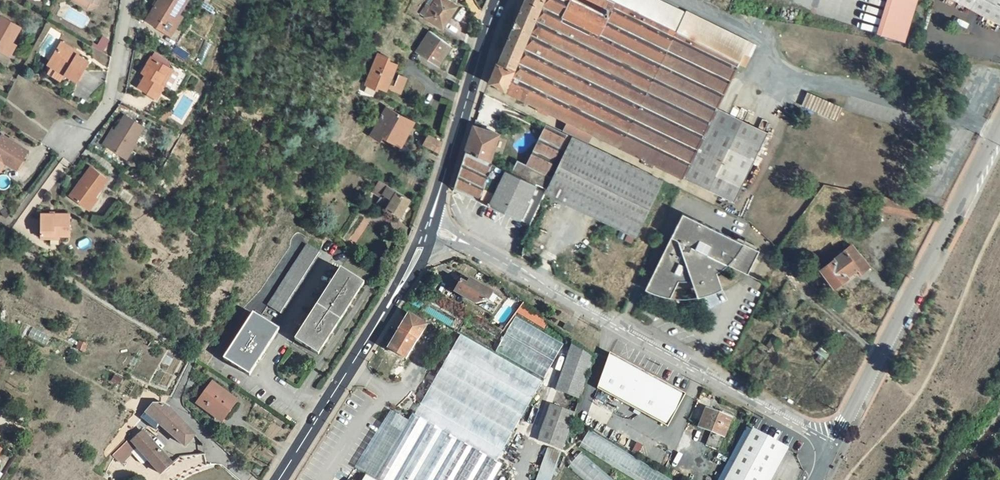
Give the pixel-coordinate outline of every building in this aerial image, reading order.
[(71,0),(87,9),(88,7),(91,1),(92,0),(71,0)] [(146,20),(167,33),(178,14),(187,0),(159,0),(146,20)] [(420,14),(425,17),(442,28),(446,21),(447,22),(457,7),(447,0),(436,0),(431,7),(426,4),(420,14)] [(498,63),(497,63),(488,83),(503,90),(516,96),(518,97),(525,101),(536,106),(534,110),(547,116),(549,112),(567,121),(568,122),(564,131),(589,143),(594,135),(645,160),(656,165),(683,179),(684,178),(735,203),(763,146),(711,122),(718,108),(749,42),(687,12),(686,13),(657,0),(524,0),(498,63)] [(970,10),(999,27),(999,0),(976,0),(970,10)] [(178,14),(167,33),(170,35),(182,17),(178,14)] [(1,16),(0,18),(0,51),(5,54),(12,42),(12,41),(21,27),(1,16)] [(451,46),(430,31),(416,51),(438,66),(451,46)] [(16,44),(12,42),(5,54),(9,56),(16,44)] [(75,51),(61,43),(48,64),(51,66),(65,74),(77,82),(89,61),(74,53),(75,51)] [(389,58),(379,54),(365,86),(376,90),(377,88),(386,91),(387,88),(388,85),(397,64),(388,61),(389,58)] [(170,68),(152,57),(142,72),(146,75),(138,87),(156,98),(164,85),(169,88),(179,73),(173,70),(170,68)] [(51,66),(47,74),(60,82),(65,74),(51,66)] [(394,87),(388,85),(387,88),(400,94),(406,79),(399,76),(394,87)] [(844,108),(802,90),(795,103),(838,122),(844,108)] [(386,107),(370,136),(379,142),(382,137),(401,147),(414,122),(396,112),(386,107)] [(718,108),(711,122),(763,146),(769,133),(718,108)] [(111,137),(106,146),(124,158),(125,157),(135,141),(144,127),(125,115),(116,130),(115,130),(117,131),(113,137),(111,137)] [(536,185),(547,189),(552,178),(546,175),(559,150),(563,152),(571,136),(546,124),(526,166),(517,162),(511,174),(536,185)] [(113,128),(103,144),(106,146),(111,137),(113,137),(117,131),(115,130),(116,130),(113,128)] [(489,165),(499,134),(486,130),(486,133),(473,129),(464,154),(489,165)] [(0,136),(0,160),(5,163),(16,169),(27,150),(1,135),(0,136)] [(442,143),(428,136),(423,144),(439,152),(442,143)] [(663,181),(572,137),(552,178),(547,189),(544,193),(635,238),(663,181)] [(361,138),(356,147),(362,151),(367,143),(361,138)] [(135,141),(125,157),(130,161),(135,153),(132,151),(138,142),(135,141)] [(372,146),(367,143),(362,151),(367,154),(372,146)] [(489,165),(464,154),(453,189),(480,202),(491,165),(489,165)] [(511,174),(491,165),(480,202),(489,206),(519,220),(536,185),(511,174)] [(91,167),(69,196),(85,208),(93,197),(94,197),(108,179),(91,167)] [(379,181),(371,193),(381,198),(375,205),(385,211),(386,209),(400,217),(410,199),(379,181)] [(93,197),(85,208),(88,211),(97,199),(94,197),(93,197)] [(5,208),(0,212),(6,218),(10,214),(5,208)] [(751,247),(682,213),(645,290),(646,290),(651,292),(660,295),(670,297),(681,276),(688,276),(695,275),(702,273),(710,271),(714,268),(723,262),(747,274),(753,261),(745,258),(751,247)] [(40,214),(40,235),(59,235),(69,235),(69,214),(40,214)] [(59,235),(40,235),(40,238),(49,238),(49,243),(59,243),(59,235)] [(307,244),(268,306),(280,314),(320,252),(307,244)] [(847,250),(821,269),(824,274),(831,283),(835,288),(848,277),(847,277),(858,269),(861,274),(870,267),(861,255),(860,256),(851,245),(846,249),(847,250)] [(751,247),(745,258),(753,261),(759,250),(751,247)] [(340,268),(294,340),(318,355),(324,346),(322,345),(325,339),(328,341),(332,335),(329,333),(333,327),(335,329),(347,311),(345,309),(348,303),(351,305),(355,298),(352,297),(356,291),(358,293),(364,284),(340,268)] [(792,273),(787,277),(795,287),(801,282),(792,273)] [(824,274),(821,276),(828,286),(831,283),(824,274)] [(426,278),(423,283),(432,289),(436,283),(426,278)] [(467,283),(460,280),(452,292),(475,305),(489,302),(495,292),(470,278),(467,283)] [(420,281),(414,291),(419,293),(457,316),(462,307),(432,289),(423,283),(420,281)] [(419,293),(414,291),(406,303),(411,305),(419,293)] [(457,316),(419,293),(411,305),(451,328),(457,316)] [(253,313),(223,359),(249,376),(256,366),(254,364),(258,359),(260,360),(264,354),(262,352),(265,347),(268,348),(280,330),(253,313)] [(409,314),(388,349),(406,359),(426,325),(409,314)] [(574,328),(565,324),(563,328),(571,333),(574,328)] [(544,382),(461,334),(451,353),(534,399),(544,382)] [(775,334),(772,341),(778,344),(782,338),(775,334)] [(595,356),(573,342),(555,390),(580,398),(595,356)] [(673,387),(608,352),(596,388),(666,426),(673,387)] [(821,352),(816,359),(820,361),(825,354),(821,352)] [(534,399),(451,353),(441,369),(524,416),(534,399)] [(524,416),(441,369),(431,386),(513,434),(524,416)] [(901,375),(898,379),(903,384),(908,380),(901,375)] [(188,381),(185,389),(190,391),(194,383),(188,381)] [(212,383),(197,403),(222,421),(236,401),(212,383)] [(431,386),(421,403),(504,452),(513,434),(431,386)] [(153,404),(145,412),(184,445),(194,434),(167,406),(163,403),(153,404)] [(534,442),(561,451),(573,415),(547,406),(534,442)] [(732,418),(706,409),(698,428),(712,432),(706,445),(717,449),(722,437),(724,438),(732,418)] [(412,413),(408,421),(374,479),(394,479),(427,422),(412,413)] [(408,421),(397,415),(363,472),(367,474),(363,479),(374,479),(408,421)] [(427,422),(394,479),(414,479),(442,431),(427,422)] [(779,445),(750,430),(744,426),(716,479),(761,479),(779,445)] [(634,479),(673,479),(588,430),(578,447),(634,479)] [(143,431),(132,441),(160,474),(172,464),(143,431)] [(414,479),(434,479),(457,439),(442,431),(414,479)] [(130,438),(122,445),(130,455),(135,450),(130,438)] [(457,439),(434,479),(454,479),(472,447),(457,439)] [(122,445),(112,455),(121,463),(130,455),(122,445)] [(785,448),(779,445),(761,479),(768,479),(785,448)] [(472,447),(454,479),(473,479),(487,456),(472,447)] [(537,476),(547,479),(551,479),(558,457),(545,452),(537,476)] [(570,463),(589,479),(598,469),(580,452),(570,463)] [(487,456),(473,479),(495,479),(504,465),(487,456)] [(256,466),(253,471),(258,475),(262,469),(256,466)]
